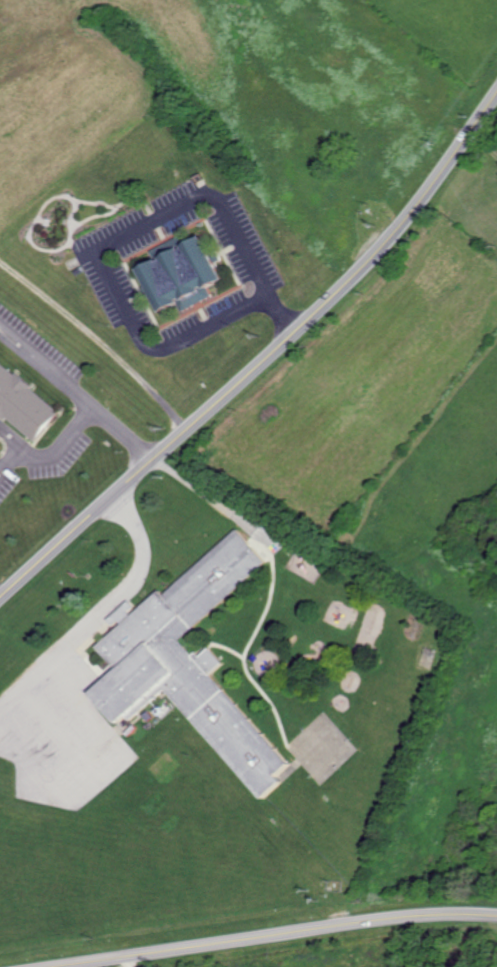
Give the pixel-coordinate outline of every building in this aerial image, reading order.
[(160,310),(138,267),(204,233),(225,277),(209,284),(215,294),(181,312),(176,301),(160,310)] [(34,440),(0,413),(0,363),(59,409),(34,440)] [(96,645),(160,589),(164,592),(236,530),(269,562),(181,640),(192,652),(197,650),(200,655),(209,648),(223,661),(211,674),(289,762),(259,792),(164,691),(122,725),(92,693),(118,670),(96,645)]
